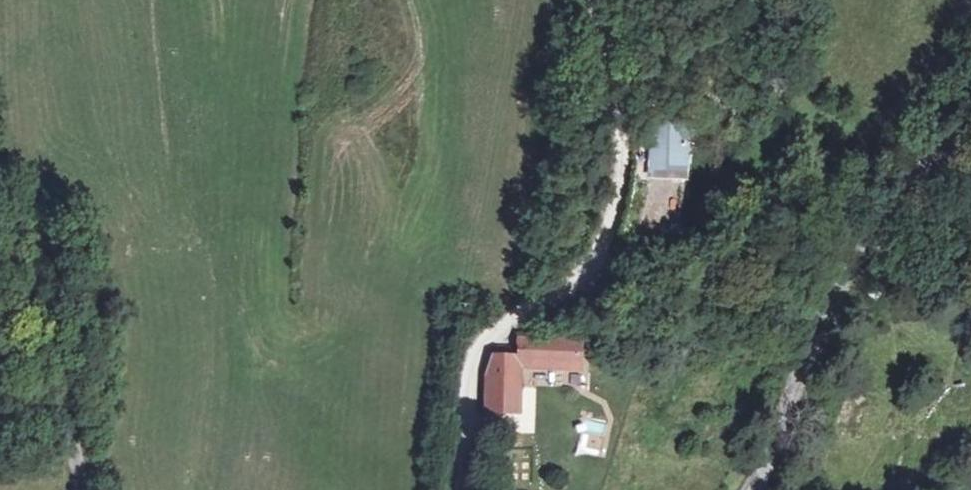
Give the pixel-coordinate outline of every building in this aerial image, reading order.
[(691,179),(692,118),(658,117),(657,177),(691,179)] [(519,425),(519,380),(585,379),(585,363),(488,364),(489,425),(519,425)]
